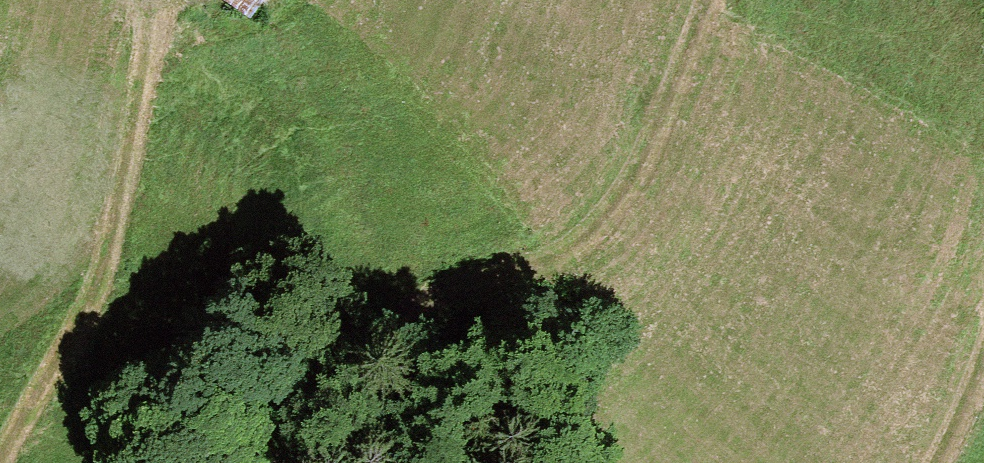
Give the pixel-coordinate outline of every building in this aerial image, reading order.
[(251,24),(269,0),(222,0),(251,24)]
